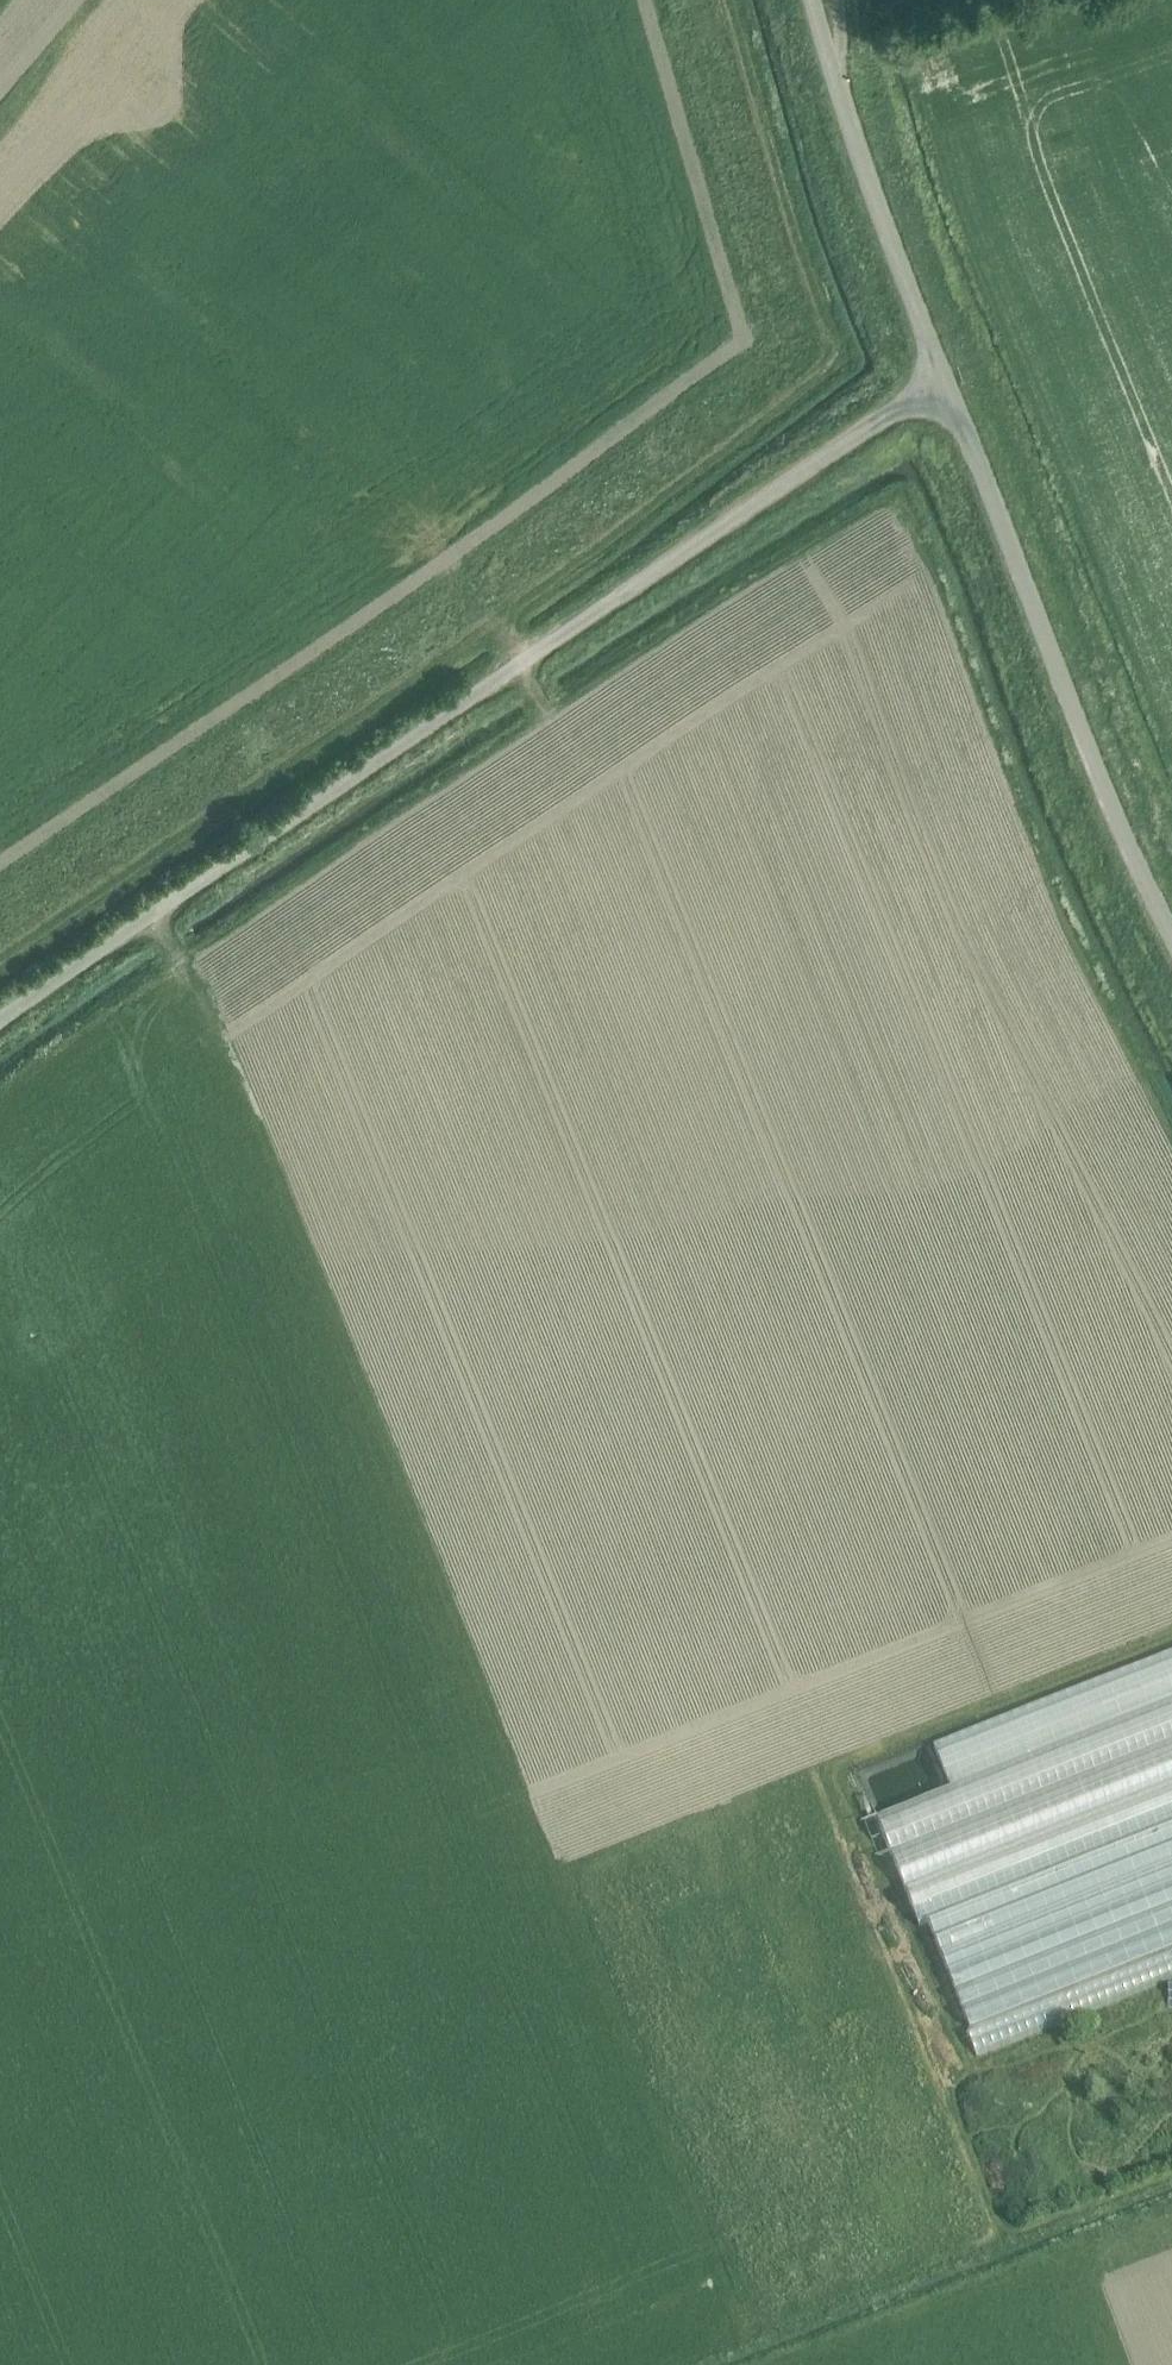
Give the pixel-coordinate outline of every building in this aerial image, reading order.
[(913,1920),(924,1916),(969,2027),(1171,1948),(1171,1650),(929,1747),(949,1793),(877,1821),(913,1920)]
